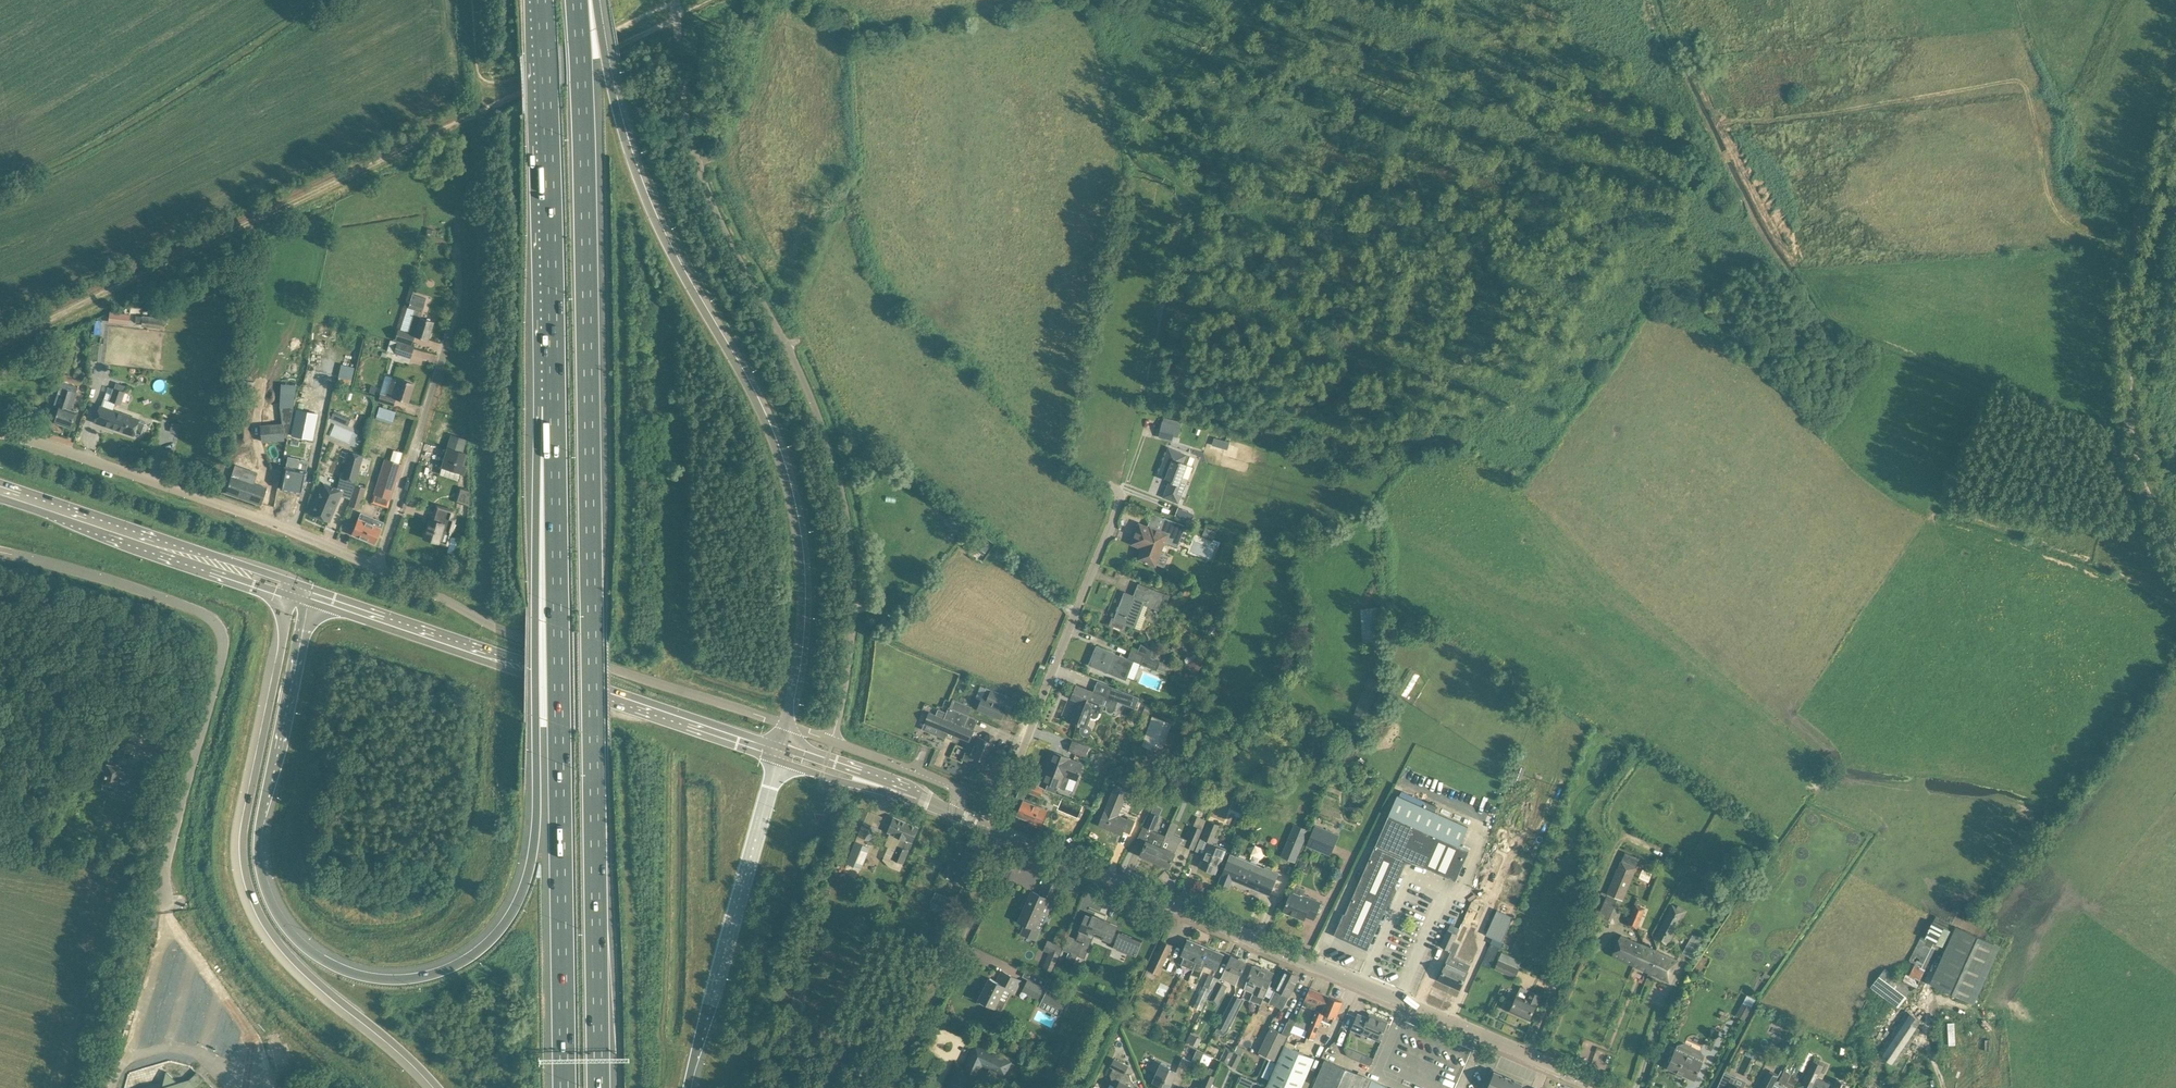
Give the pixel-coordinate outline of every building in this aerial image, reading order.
[(435,239),(437,230),(428,227),(425,237),(435,239)] [(399,326),(396,337),(412,342),(415,335),(428,339),(433,322),(420,318),(425,304),(422,303),(423,299),(413,295),(411,300),(408,299),(406,306),(414,309),(407,329),(399,326)] [(143,315),(141,326),(161,329),(163,317),(143,315)] [(310,340),(308,349),(318,351),(320,342),(310,340)] [(397,341),(394,352),(410,357),(414,347),(397,341)] [(10,366),(13,376),(24,373),(21,363),(10,366)] [(353,378),(356,366),(343,363),(340,376),(353,378)] [(414,384),(396,378),(391,377),(386,395),(381,393),(378,401),(390,404),(392,396),(408,401),(414,384)] [(242,379),(240,391),(252,394),(254,382),(242,379)] [(68,407),(73,391),(65,388),(65,389),(60,387),(58,393),(63,395),(54,422),(71,427),(77,410),(68,407)] [(125,392),(113,387),(108,401),(121,405),(125,392)] [(133,435),(134,434),(140,436),(143,436),(147,423),(145,421),(100,406),(94,422),(133,435)] [(378,408),(376,414),(384,417),(386,410),(378,408)] [(297,410),(292,435),(312,439),(317,414),(297,410)] [(330,418),(347,425),(351,417),(333,410),(330,418)] [(1164,417),(1159,436),(1172,440),(1173,437),(1178,439),(1182,422),(1177,420),(1164,417)] [(262,441),(284,439),(282,423),(261,425),(262,441)] [(250,428),(236,425),(235,431),(249,434),(250,428)] [(442,467),(440,473),(457,479),(459,472),(463,474),(466,466),(463,465),(467,453),(463,452),(466,439),(452,435),(442,467)] [(1230,442),(1214,438),(1212,444),(1228,449),(1230,442)] [(1187,455),(1169,448),(1159,473),(1167,476),(1165,480),(1169,482),(1164,497),(1178,503),(1185,487),(1180,485),(1188,464),(1184,462),(1187,455)] [(355,481),(362,456),(349,452),(341,477),(355,481)] [(284,477),(281,489),(301,493),(304,481),(306,471),(297,469),(299,458),(288,456),(286,467),(284,477)] [(385,459),(374,494),(390,499),(401,464),(385,459)] [(261,505),(267,488),(232,475),(226,492),(261,505)] [(323,482),(314,502),(309,513),(329,521),(333,511),(335,512),(344,491),(323,482)] [(359,508),(365,488),(355,485),(349,505),(359,508)] [(460,488),(456,501),(467,504),(468,505),(469,491),(467,490),(460,488)] [(430,520),(424,537),(437,542),(441,529),(451,532),(455,518),(452,517),(454,510),(436,505),(434,514),(432,520),(430,520)] [(1189,513),(1177,509),(1175,516),(1186,520),(1189,513)] [(951,511),(944,520),(960,532),(967,523),(951,511)] [(369,524),(363,539),(374,543),(381,528),(381,529),(384,522),(376,518),(373,525),(369,524)] [(1140,524),(1135,535),(1132,544),(1143,548),(1139,559),(1149,563),(1156,565),(1156,564),(1164,567),(1168,556),(1160,553),(1165,541),(1172,544),(1177,546),(1186,526),(1164,518),(1162,523),(1160,531),(1151,527),(1151,528),(1140,524)] [(358,519),(352,534),(363,539),(369,524),(358,519)] [(1206,527),(1202,537),(1213,541),(1216,532),(1206,527)] [(449,536),(447,552),(460,554),(461,537),(449,536)] [(976,538),(970,547),(983,556),(989,548),(976,538)] [(1164,593),(1149,587),(1139,583),(1134,596),(1125,592),(1125,593),(1127,594),(1122,606),(1120,605),(1115,619),(1113,618),(1110,624),(1125,630),(1127,624),(1134,627),(1143,604),(1158,610),(1164,593)] [(1378,607),(1361,608),(1363,643),(1380,642),(1378,607)] [(1138,651),(1137,653),(1145,656),(1155,660),(1156,658),(1159,650),(1148,645),(1147,647),(1140,644),(1138,651)] [(1089,664),(1089,665),(1126,680),(1128,676),(1134,661),(1096,646),(1099,647),(1092,665),(1089,664)] [(1145,656),(1142,664),(1169,675),(1173,666),(1155,660),(1145,656)] [(1195,656),(1190,664),(1198,670),(1204,662),(1195,656)] [(981,700),(977,709),(1002,719),(1007,707),(1012,709),(1016,699),(1007,696),(1008,695),(1005,694),(1005,695),(986,687),(986,688),(991,690),(986,702),(981,700)] [(1077,707),(1071,722),(1076,724),(1076,725),(1078,726),(1081,727),(1080,728),(1080,729),(1080,730),(1080,731),(1081,733),(1082,734),(1083,735),(1084,736),(1085,736),(1086,736),(1087,736),(1088,735),(1089,735),(1090,734),(1091,733),(1091,732),(1092,731),(1092,730),(1092,729),(1091,728),(1091,727),(1090,726),(1089,725),(1088,725),(1091,718),(1094,719),(1095,719),(1096,719),(1097,719),(1098,718),(1099,718),(1100,717),(1104,705),(1108,696),(1098,692),(1097,696),(1087,692),(1076,689),(1077,688),(1076,687),(1071,698),(1079,701),(1077,707)] [(1122,691),(1118,701),(1121,703),(1135,708),(1139,697),(1122,691)] [(952,698),(949,707),(969,715),(973,707),(952,698)] [(929,713),(925,723),(969,741),(979,719),(969,715),(949,707),(944,719),(929,713)] [(1152,716),(1142,746),(1161,753),(1172,723),(1152,716)] [(966,752),(963,759),(987,769),(993,756),(990,755),(994,743),(996,739),(994,735),(990,734),(986,735),(985,739),(978,736),(971,754),(966,752)] [(1069,750),(1086,757),(1089,747),(1073,740),(1069,750)] [(125,746),(108,742),(105,754),(122,758),(125,746)] [(1070,758),(1064,756),(1054,752),(1043,780),(1065,789),(1070,777),(1077,780),(1083,764),(1070,759),(1070,758)] [(1271,761),(1264,763),(1268,774),(1275,771),(1271,761)] [(1516,764),(1512,777),(1521,781),(1525,768),(1516,764)] [(1190,791),(1196,795),(1200,790),(1193,786),(1190,791)] [(1130,833),(1134,823),(1135,820),(1128,817),(1127,820),(1117,815),(1127,792),(1115,787),(1105,810),(1099,825),(1122,834),(1123,830),(1130,833)] [(1020,788),(1016,797),(1023,800),(1024,800),(1028,791),(1020,788)] [(1468,827),(1397,796),(1336,935),(1367,948),(1406,859),(1456,881),(1470,850),(1460,846),(1468,827)] [(1023,800),(1017,815),(1029,820),(1028,823),(1038,827),(1039,824),(1042,825),(1049,811),(1024,800),(1023,800)] [(1152,812),(1145,826),(1154,830),(1160,815),(1152,812)] [(1194,849),(1202,829),(1206,820),(1197,816),(1185,845),(1194,849)] [(903,863),(915,837),(919,827),(895,817),(888,832),(901,837),(892,858),(903,863)] [(1253,823),(1242,818),(1236,832),(1247,837),(1253,823)] [(1211,821),(1203,839),(1212,842),(1219,824),(1211,821)] [(864,822),(859,835),(873,841),(879,828),(864,822)] [(1296,824),(1282,856),(1295,862),(1308,830),(1296,824)] [(1315,825),(1307,845),(1330,855),(1339,835),(1315,825)] [(1145,845),(1141,855),(1155,861),(1165,837),(1158,834),(1157,835),(1151,833),(1147,841),(1145,845)] [(1165,837),(1155,861),(1169,867),(1173,857),(1175,853),(1180,839),(1167,834),(1165,837)] [(862,868),(870,847),(856,841),(847,862),(862,868)] [(1215,872),(1220,862),(1225,850),(1209,844),(1200,866),(1209,870),(1208,872),(1213,874),(1214,872),(1215,872)] [(1262,860),(1266,850),(1256,845),(1251,855),(1262,860)] [(1263,873),(1257,871),(1259,866),(1231,855),(1223,875),(1220,882),(1229,886),(1232,879),(1270,894),(1278,873),(1265,868),(1263,873)] [(1302,872),(1306,863),(1299,861),(1296,869),(1302,872)] [(1611,920),(1618,904),(1620,906),(1637,868),(1621,861),(1599,914),(1611,920)] [(1670,887),(1665,896),(1688,908),(1693,900),(1670,887)] [(968,897),(970,891),(962,888),(960,894),(968,897)] [(1032,891),(1019,920),(1026,923),(1021,933),(1036,939),(1040,929),(1037,928),(1044,913),(1047,914),(1053,900),(1040,894),(1032,891)] [(1314,919),(1321,901),(1305,894),(1304,896),(1291,891),(1283,911),(1285,911),(1285,913),(1290,915),(1291,914),(1299,917),(1301,914),(1314,919)] [(953,899),(943,895),(936,892),(932,901),(949,908),(953,899)] [(1637,928),(1645,909),(1636,904),(1627,923),(1637,928)] [(1686,912),(1672,904),(1655,936),(1669,944),(1686,912)] [(1512,919),(1497,912),(1485,937),(1501,944),(1512,919)] [(1082,925),(1081,927),(1088,929),(1087,932),(1110,942),(1111,939),(1116,941),(1114,946),(1136,955),(1141,941),(1120,932),(1119,934),(1114,932),(1117,925),(1094,916),(1093,917),(1086,915),(1082,925)] [(1931,921),(1924,936),(1942,945),(1949,930),(1931,921)] [(1974,1003),(2001,946),(1957,925),(1930,982),(1974,1003)] [(1450,950),(1457,934),(1448,930),(1441,946),(1450,950)] [(1669,981),(1673,972),(1679,960),(1622,935),(1612,956),(1669,981)] [(1693,935),(1683,953),(1692,959),(1702,940),(1693,935)] [(1068,936),(1063,949),(1071,952),(1068,959),(1075,961),(1078,955),(1084,942),(1068,936)] [(1921,936),(1909,961),(1914,963),(1908,974),(1906,973),(1903,980),(1917,987),(1938,944),(1921,936)] [(1201,963),(1208,947),(1188,939),(1181,955),(1185,956),(1181,964),(1193,969),(1196,961),(1201,963)] [(1160,975),(1172,945),(1162,941),(1150,971),(1160,975)] [(1051,971),(1062,950),(1046,942),(1043,950),(1049,953),(1042,966),(1051,971)] [(1217,970),(1220,964),(1224,954),(1208,947),(1201,963),(1196,961),(1193,969),(1190,976),(1189,979),(1195,982),(1197,976),(1199,977),(1205,964),(1217,970)] [(1514,976),(1521,960),(1502,952),(1495,968),(1514,976)] [(1239,958),(1238,959),(1232,956),(1221,978),(1236,985),(1246,963),(1245,962),(1246,961),(1245,960),(1240,957),(1239,958)] [(1460,989),(1465,979),(1468,971),(1446,962),(1438,980),(1460,989)] [(1248,980),(1245,989),(1263,997),(1267,988),(1269,984),(1273,974),(1272,974),(1273,972),(1265,969),(1265,970),(1260,968),(1259,967),(1256,965),(1254,966),(1253,966),(1249,976),(1247,980),(1248,980)] [(1873,983),(1900,1004),(1912,989),(1884,968),(1873,983)] [(1290,996),(1295,986),(1299,976),(1285,969),(1276,989),(1269,1002),(1283,1009),(1290,996)] [(1001,1010),(1006,1000),(1000,997),(1005,988),(1015,993),(1021,980),(1002,971),(1004,972),(999,982),(990,978),(979,999),(1001,1010)] [(1188,981),(1189,979),(1190,976),(1182,972),(1179,977),(1188,981)] [(1213,990),(1219,979),(1209,974),(1193,1007),(1201,1010),(1211,989),(1213,990)] [(1038,998),(1044,986),(1028,978),(1022,991),(1038,998)] [(1219,981),(1209,999),(1218,1004),(1228,985),(1219,981)] [(1325,1005),(1329,996),(1310,988),(1305,999),(1303,1004),(1316,1010),(1320,1011),(1323,1004),(1325,1005)] [(1048,989),(1043,1000),(1064,1010),(1069,999),(1048,989)] [(1517,995),(1510,1011),(1529,1019),(1536,1003),(1537,1004),(1541,996),(1530,991),(1526,999),(1517,995)] [(1232,1017),(1242,999),(1234,995),(1218,1026),(1227,1030),(1234,1018),(1232,1017)] [(1314,1039),(1316,1033),(1324,1013),(1327,1015),(1324,1020),(1332,1023),(1334,1018),(1335,1018),(1342,1001),(1329,996),(1325,1005),(1323,1004),(1320,1011),(1316,1010),(1310,1024),(1308,1030),(1306,1036),(1314,1039)] [(1743,1003),(1736,1015),(1744,1020),(1751,1007),(1743,1003)] [(1921,1020),(1907,1010),(1873,1061),(1890,1072),(1920,1029),(1916,1027),(1921,1020)] [(1308,1030),(1310,1024),(1296,1019),(1297,1016),(1292,1013),(1288,1022),(1287,1021),(1282,1033),(1287,1035),(1289,1036),(1295,1025),(1308,1030)] [(1380,1018),(1380,1019),(1376,1017),(1376,1019),(1369,1016),(1368,1017),(1358,1013),(1351,1029),(1362,1034),(1363,1032),(1380,1040),(1387,1022),(1385,1021),(1385,1020),(1380,1018)] [(1287,1035),(1282,1033),(1271,1027),(1259,1052),(1275,1060),(1287,1035)] [(1202,1039),(1191,1033),(1186,1041),(1198,1047),(1202,1039)] [(1695,1080),(1702,1062),(1704,1058),(1701,1050),(1684,1043),(1678,1044),(1675,1050),(1667,1068),(1695,1080)] [(1242,1055),(1241,1055),(1244,1049),(1238,1045),(1234,1051),(1228,1064),(1236,1068),(1242,1055)] [(1314,1057),(1285,1045),(1267,1086),(1271,1087),(1301,1087),(1314,1057)] [(946,1085),(954,1087),(970,1087),(977,1074),(982,1063),(1005,1074),(1010,1062),(976,1046),(965,1068),(956,1064),(946,1085)] [(1228,1064),(1234,1051),(1226,1048),(1220,1060),(1228,1064)] [(1805,1070),(1812,1056),(1800,1050),(1792,1066),(1804,1072),(1805,1070)] [(1364,1053),(1360,1061),(1370,1065),(1373,1058),(1364,1053)] [(1182,1057),(1177,1070),(1185,1073),(1191,1061),(1182,1057)] [(1133,1087),(1134,1086),(1130,1075),(1125,1072),(1128,1065),(1114,1059),(1111,1066),(1114,1067),(1110,1074),(1115,1087),(1116,1087),(1136,1087),(1133,1087)] [(1176,1072),(1170,1069),(1171,1066),(1156,1059),(1151,1070),(1157,1072),(1153,1081),(1162,1085),(1161,1087),(1170,1087),(1172,1082),(1177,1072),(1176,1072)] [(1192,1059),(1190,1065),(1197,1068),(1199,1062),(1192,1059)] [(1366,1077),(1326,1059),(1313,1087),(1361,1087),(1366,1077)] [(1802,1084),(1811,1087),(1813,1087),(1818,1077),(1823,1065),(1813,1061),(1802,1084)] [(1215,1077),(1217,1071),(1210,1067),(1207,1073),(1200,1087),(1210,1087),(1215,1077)] [(1793,1087),(1799,1078),(1784,1070),(1779,1080),(1793,1087)] [(196,1087),(204,1080),(196,1072),(188,1080),(178,1083),(166,1071),(162,1087),(196,1087)] [(1523,1083),(1494,1071),(1487,1087),(1521,1087),(1523,1083)] [(1761,1087),(1771,1087),(1777,1077),(1769,1072),(1761,1087)] [(1733,1083),(1735,1079),(1723,1074),(1717,1087),(1743,1087),(1733,1083)] [(1366,1077),(1361,1087),(1392,1087),(1366,1077)] [(1850,1085),(1838,1079),(1835,1085),(1834,1087),(1848,1087),(1850,1085)]
